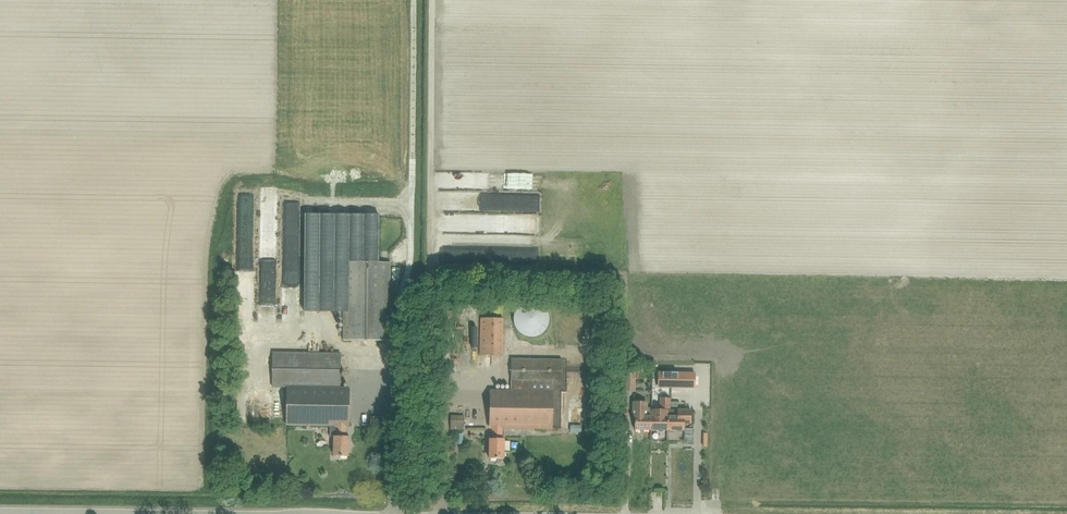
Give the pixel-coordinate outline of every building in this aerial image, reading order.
[(448,188),(477,188),(477,172),(448,172),(448,188)] [(305,312),(343,312),(344,262),(379,262),(379,215),(305,215),(305,312)] [(343,312),(343,341),(390,341),(390,262),(379,262),(344,262),(343,312)] [(533,337),(534,337),(536,336),(537,336),(539,335),(540,335),(542,334),(543,333),(544,332),(545,331),(546,330),(546,328),(547,327),(547,326),(548,325),(548,323),(549,322),(549,321),(549,319),(549,317),(548,316),(548,314),(548,313),(547,311),(546,310),(545,308),(544,307),(543,306),(542,305),(540,304),(539,303),(537,302),(536,302),(535,302),(533,301),(532,301),(531,301),(529,301),(527,302),(525,302),(524,302),(523,303),(521,304),(520,305),(519,306),(517,307),(516,308),(515,310),(515,311),(514,313),(513,314),(513,316),(513,318),(513,319),(513,321),(513,322),(513,324),(514,325),(514,326),(515,328),(515,329),(516,330),(517,331),(518,332),(519,333),(520,334),(521,335),(523,335),(524,336),(526,337),(528,337),(529,337),(531,337),(533,337)] [(503,356),(503,319),(480,318),(479,356),(503,356)] [(287,387),(341,388),(341,352),(272,351),(272,388),(287,388),(287,387)] [(552,429),(552,383),(561,383),(562,360),(512,359),(511,391),(490,390),(490,428),(492,428),(492,439),(489,439),(489,459),(503,459),(504,439),(502,439),(502,428),(552,429)] [(709,380),(709,369),(699,370),(699,381),(709,380)] [(670,388),(670,373),(657,373),(657,388),(670,388)] [(694,388),(694,373),(670,373),(670,388),(694,388)] [(349,388),(341,388),(287,387),(287,388),(287,425),(330,426),(330,437),(334,437),(334,456),(348,456),(348,437),(346,437),(346,426),(349,426),(349,388)] [(667,430),(667,416),(667,410),(670,410),(670,398),(662,398),(662,409),(660,411),(652,411),(651,411),(651,430),(667,430)] [(648,403),(644,403),(633,403),(633,416),(635,416),(634,430),(651,430),(651,411),(652,411),(652,408),(647,408),(648,403)] [(667,416),(667,430),(684,431),(684,424),(691,424),(691,410),(670,410),(667,410),(667,416)] [(463,428),(464,416),(451,416),(451,427),(463,428)] [(384,430),(384,417),(371,417),(371,430),(384,430)] [(697,440),(710,440),(710,428),(696,428),(697,440)]
